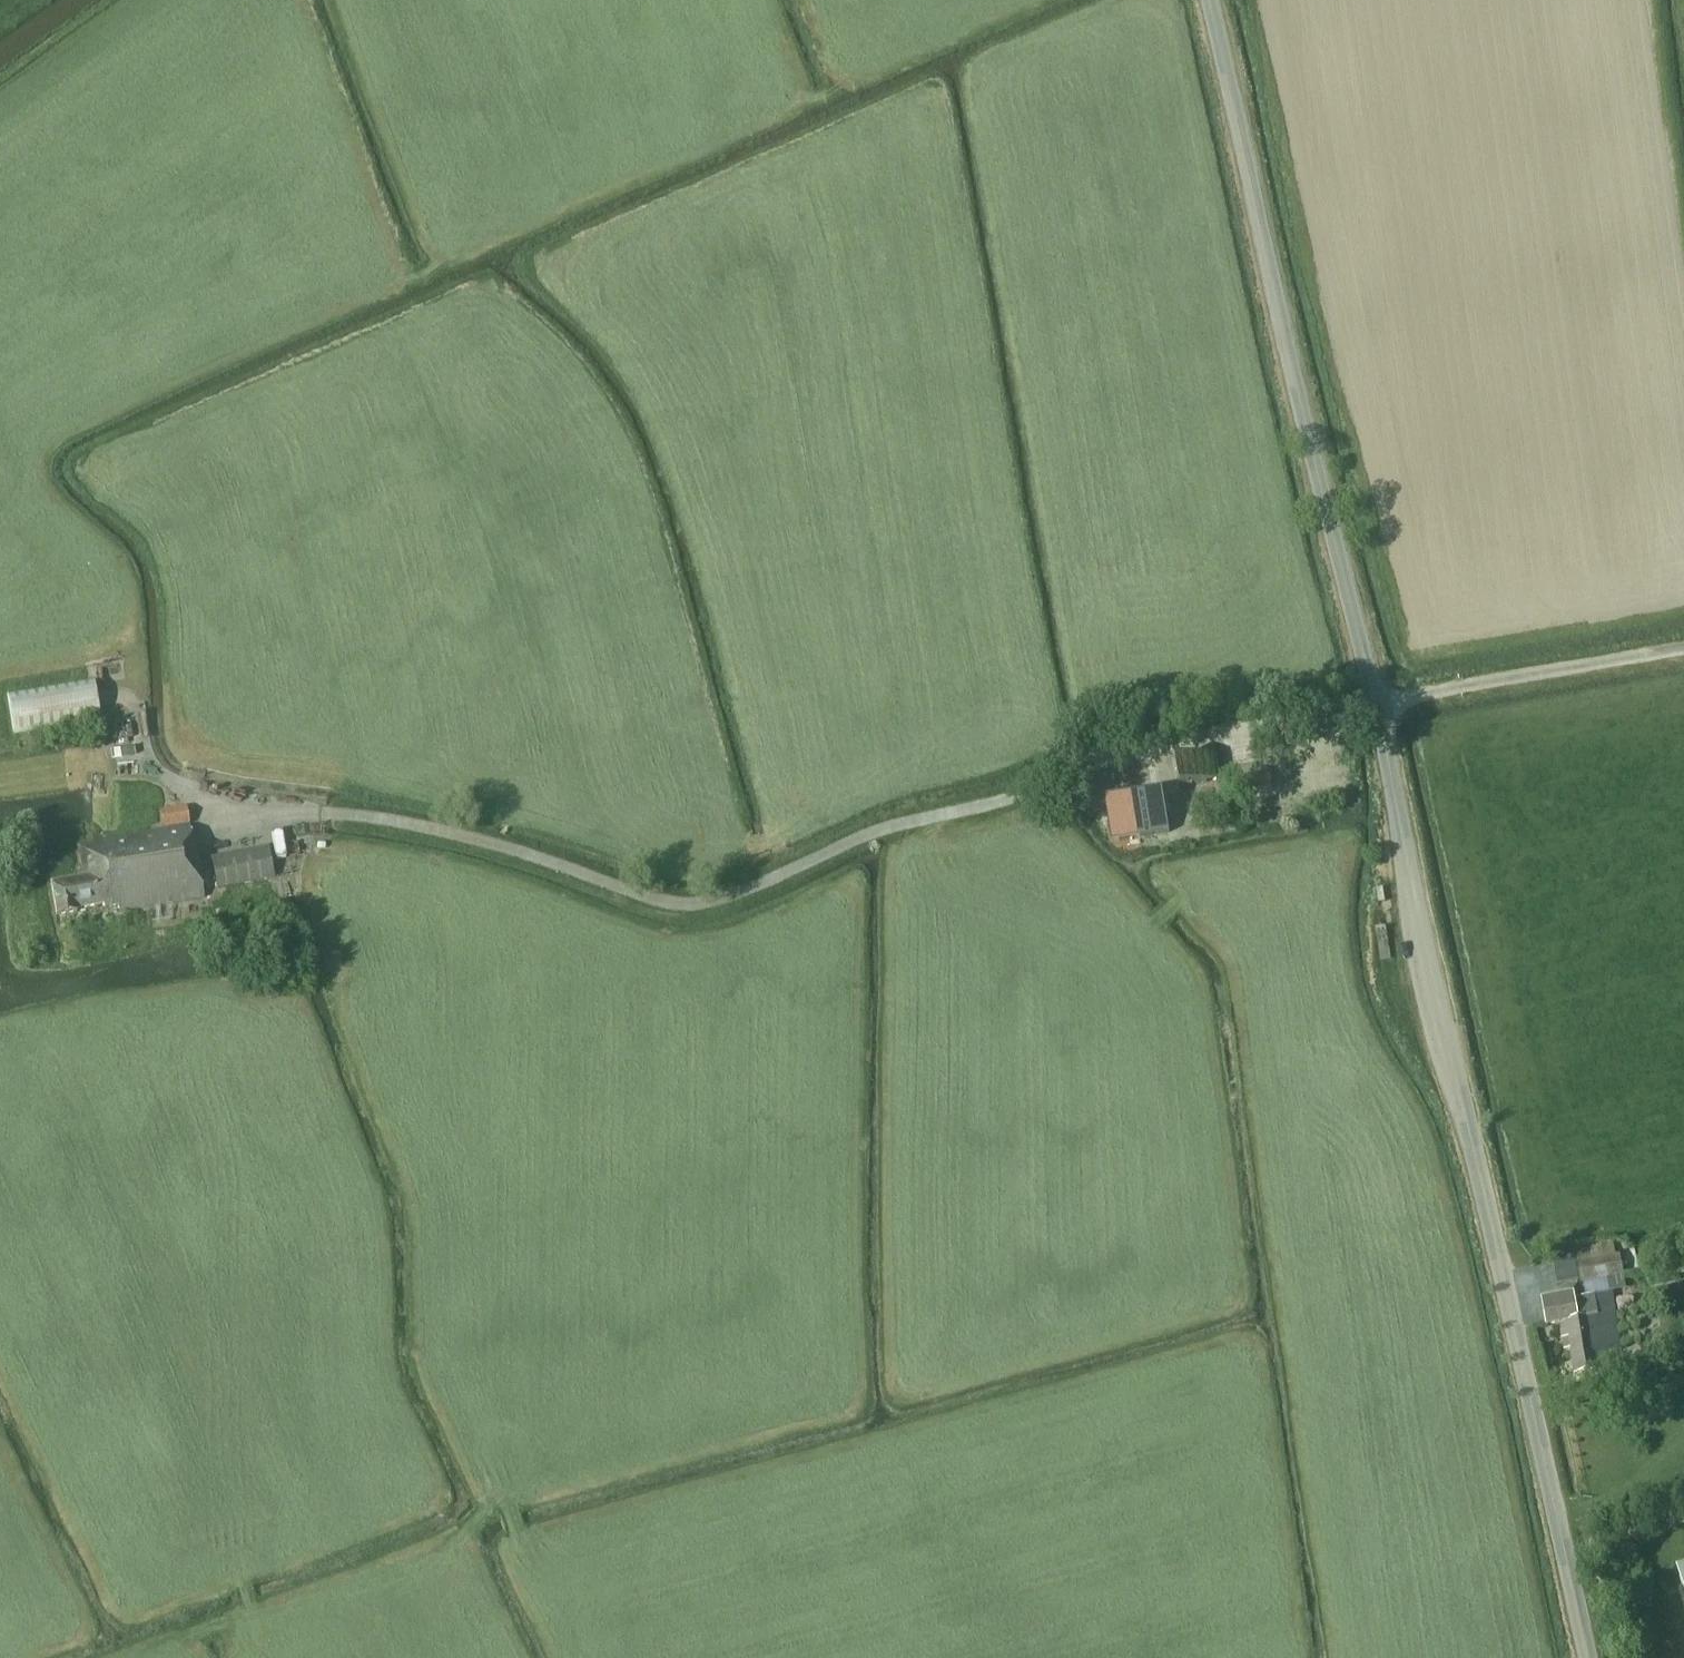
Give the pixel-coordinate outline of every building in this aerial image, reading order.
[(101,718),(94,680),(7,695),(13,733),(101,718)] [(1182,758),(1176,759),(1181,787),(1193,785),(1207,782),(1207,777),(1220,775),(1217,753),(1203,755),(1182,758)] [(1259,773),(1246,776),(1249,789),(1262,786),(1259,773)] [(1131,795),(1105,799),(1105,805),(1106,805),(1108,821),(1115,820),(1118,838),(1136,835),(1136,836),(1140,836),(1141,837),(1170,833),(1164,794),(1131,799),(1131,795)] [(204,898),(188,807),(162,812),(165,831),(79,846),(84,878),(51,884),(56,916),(76,912),(76,910),(102,906),(102,909),(117,907),(118,913),(204,898)] [(274,879),(268,847),(211,858),(217,890),(274,879)] [(1576,1262),(1580,1284),(1624,1274),(1619,1252),(1576,1262)] [(1622,1350),(1612,1292),(1575,1300),(1573,1292),(1543,1298),(1549,1326),(1562,1323),(1565,1350),(1571,1350),(1575,1375),(1606,1368),(1603,1353),(1622,1350)]
